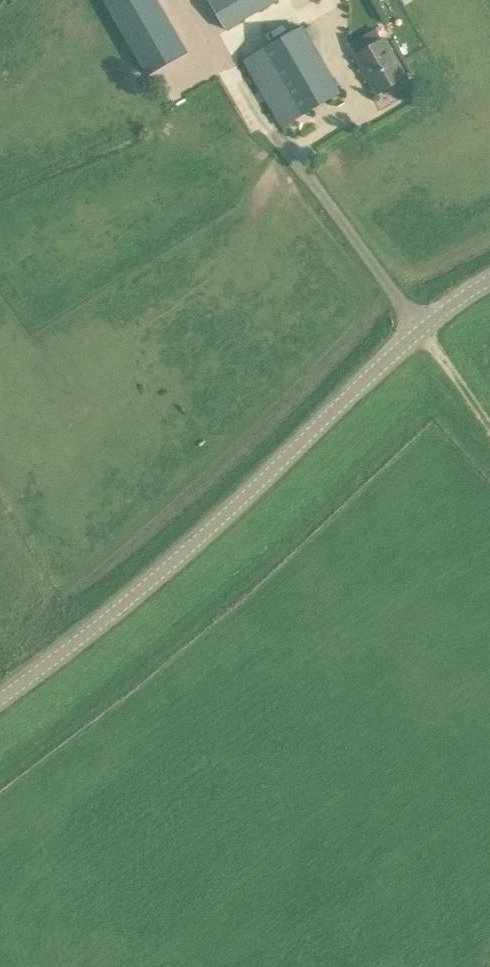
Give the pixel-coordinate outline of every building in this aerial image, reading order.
[(227,30),(280,0),(209,0),(227,30)] [(158,2),(119,25),(149,77),(188,54),(158,2)] [(281,128),(282,127),(341,93),(303,26),(243,60),(281,128)] [(386,37),(354,55),(377,96),(409,77),(386,37)]
